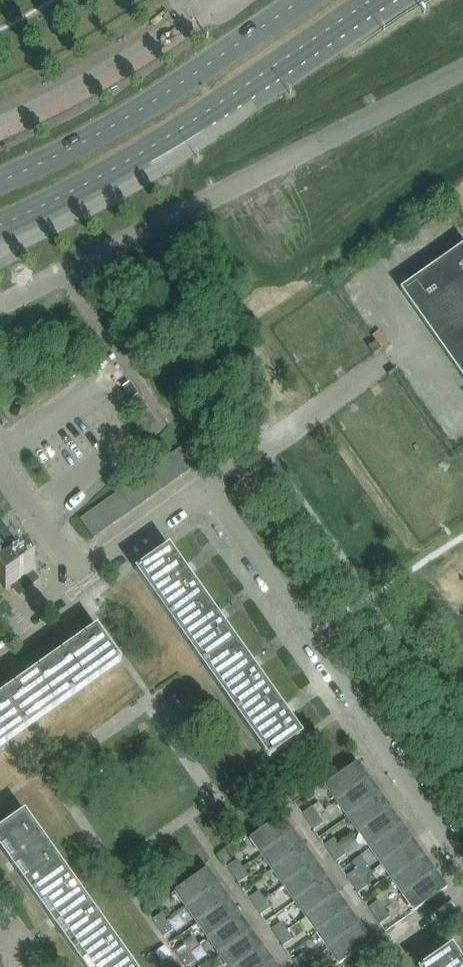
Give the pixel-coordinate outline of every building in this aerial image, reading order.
[(401,290),(462,378),(462,246),(401,290)] [(371,345),(369,347),(374,354),(381,349),(376,342),(375,343),(371,345)] [(187,444),(177,451),(190,470),(200,463),(187,444)] [(177,451),(167,458),(181,477),(190,470),(177,451)] [(157,465),(171,484),(181,477),(167,458),(157,465)] [(161,490),(171,484),(157,465),(148,472),(161,490)] [(152,497),(161,490),(148,472),(138,479),(152,497)] [(128,485),(142,504),(152,497),(138,479),(128,485)] [(132,511),(142,504),(128,485),(119,492),(132,511)] [(119,492),(109,499),(123,518),(132,511),(119,492)] [(100,506),(113,525),(123,518),(109,499),(100,506)] [(103,532),(113,525),(100,506),(90,513),(103,532)] [(93,539),(103,532),(90,513),(80,520),(93,539)] [(0,544),(0,583),(5,590),(10,587),(17,597),(28,588),(27,587),(32,583),(37,579),(31,572),(34,570),(26,558),(15,565),(0,544)] [(169,617),(203,593),(169,546),(136,570),(169,617)] [(203,593),(169,617),(202,664),(236,641),(203,593)] [(50,660),(74,694),(121,660),(97,627),(50,660)] [(236,641),(202,664),(236,711),(269,688),(236,641)] [(3,694),(26,727),(74,694),(50,660),(3,694)] [(269,688),(236,711),(269,759),(302,735),(269,688)] [(26,727),(3,694),(0,696),(0,746),(26,727)] [(369,779),(358,763),(325,786),(337,802),(369,779)] [(337,802),(348,818),(380,794),(369,779),(337,802)] [(380,794),(348,818),(359,833),(391,810),(380,794)] [(302,813),(308,821),(317,814),(311,806),(302,813)] [(359,833),(370,849),(402,826),(391,810),(359,833)] [(66,869),(25,812),(0,829),(0,848),(32,893),(66,869)] [(317,814),(308,821),(314,829),(323,822),(317,814)] [(282,816),(250,839),(261,855),(294,832),(282,816)] [(402,826),(370,849),(381,864),(413,841),(402,826)] [(294,832),(261,855),(272,870),(305,847),(294,832)] [(330,852),(339,846),(333,837),(324,844),(330,852)] [(381,864),(392,880),(424,857),(413,841),(381,864)] [(339,846),(330,852),(336,860),(345,854),(339,846)] [(305,847),(272,870),(283,886),(316,863),(305,847)] [(424,857),(392,880),(403,895),(435,872),(424,857)] [(233,875),(243,868),(237,860),(227,867),(233,875)] [(316,863),(283,886),(294,902),(327,879),(316,863)] [(248,876),(243,868),(233,875),(239,883),(248,876)] [(66,869),(32,893),(73,951),(106,927),(66,869)] [(207,869),(175,892),(186,908),(219,885),(207,869)] [(346,875),(352,884),(362,877),(356,869),(346,875)] [(403,895),(414,912),(447,888),(446,888),(435,872),(403,895)] [(368,885),(362,877),(352,884),(358,892),(368,885)] [(327,879),(294,902),(305,917),(338,894),(327,879)] [(219,885),(186,908),(197,924),(230,901),(219,885)] [(249,898),(255,906),(265,899),(259,891),(249,898)] [(338,894),(305,917),(316,933),(349,910),(338,894)] [(265,899),(255,906),(261,914),(271,907),(265,899)] [(369,907),(375,915),(384,909),(378,900),(369,907)] [(230,901),(197,924),(208,939),(241,916),(230,901)] [(384,909),(375,915),(380,924),(390,917),(384,909)] [(349,910),(316,933),(327,949),(360,926),(349,910)] [(159,927),(168,920),(162,912),(153,919),(159,927)] [(241,916),(208,939),(219,955),(252,932),(241,916)] [(174,928),(168,920),(159,927),(164,935),(174,928)] [(271,929),(277,937),(287,931),(281,922),(271,929)] [(360,926),(327,949),(339,965),(371,942),(360,926)] [(106,927),(73,951),(84,966),(135,966),(106,927)] [(287,931),(277,937),(283,946),(293,939),(287,931)] [(219,955),(228,966),(235,966),(263,947),(252,932),(219,955)] [(181,958),(190,952),(185,944),(175,950),(181,958)] [(422,966),(462,966),(462,962),(452,946),(422,966)] [(235,966),(268,966),(274,963),(263,947),(235,966)] [(196,960),(190,952),(181,958),(186,966),(196,960)] [(309,962),(303,954),(294,961),(298,966),(303,966),(309,962)]
